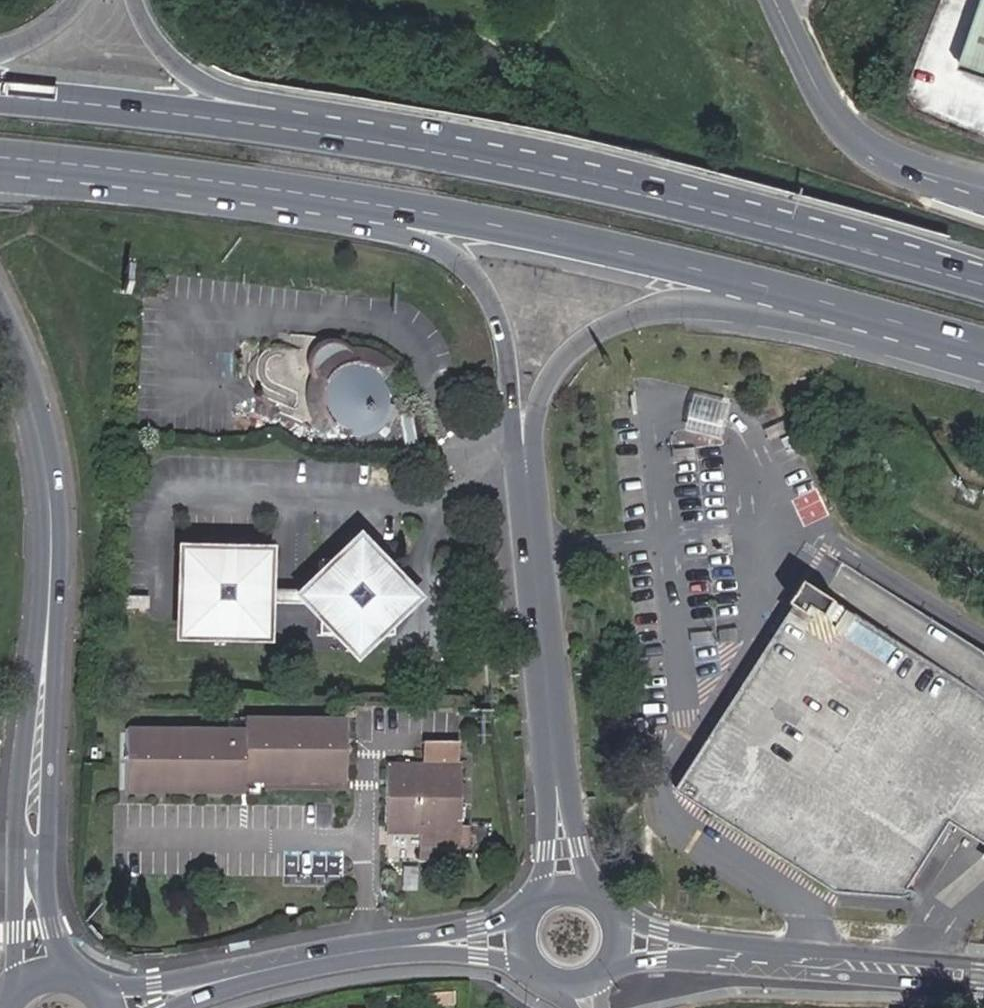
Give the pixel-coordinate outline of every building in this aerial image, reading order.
[(972,55),(983,59),(983,18),(972,55)] [(347,359),(338,358),(336,350),(321,350),(307,350),(307,352),(307,359),(307,364),(293,364),(287,364),(288,373),(288,374),(279,370),(272,370),(268,379),(268,380),(268,385),(268,386),(270,390),(271,391),(272,394),(275,397),(277,401),(280,404),(284,406),(284,407),(288,408),(291,409),(296,410),(300,411),(304,411),(309,412),(310,418),(307,427),(297,426),(293,425),(293,428),(292,435),(297,436),(301,436),(306,437),(311,437),(317,435),(322,433),(323,433),(325,437),(328,440),(331,443),(334,446),(348,433),(349,431),(353,433),(355,434),(356,435),(361,436),(364,436),(364,444),(370,443),(376,442),(380,441),(387,438),(390,436),(392,434),(397,428),(400,421),(401,415),(402,413),(395,409),(394,404),(393,399),(391,394),(390,392),(389,387),(397,369),(392,366),(385,362),(378,359),(371,358),(365,358),(357,358),(348,361),(347,359)] [(357,651),(410,599),(357,546),(305,599),(357,651)] [(839,560),(818,591),(938,668),(955,640),(983,658),(983,655),(839,560)] [(260,635),(260,562),(186,562),(186,635),(260,635)] [(978,671),(983,661),(983,658),(955,640),(938,668),(818,591),(806,584),(674,790),(834,891),(901,896),(948,821),(983,843),(983,674),(978,671)] [(242,782),(343,782),(344,720),(243,718),(243,730),(128,728),(127,792),(242,793),(242,782)] [(387,764),(387,833),(421,833),(421,846),(467,846),(467,827),(458,827),(458,732),(428,732),(427,764),(387,764)] [(386,835),(386,845),(416,846),(416,836),(386,835)] [(422,854),(422,866),(458,866),(458,854),(422,854)] [(452,1002),(452,990),(428,991),(428,1003),(452,1002)]
